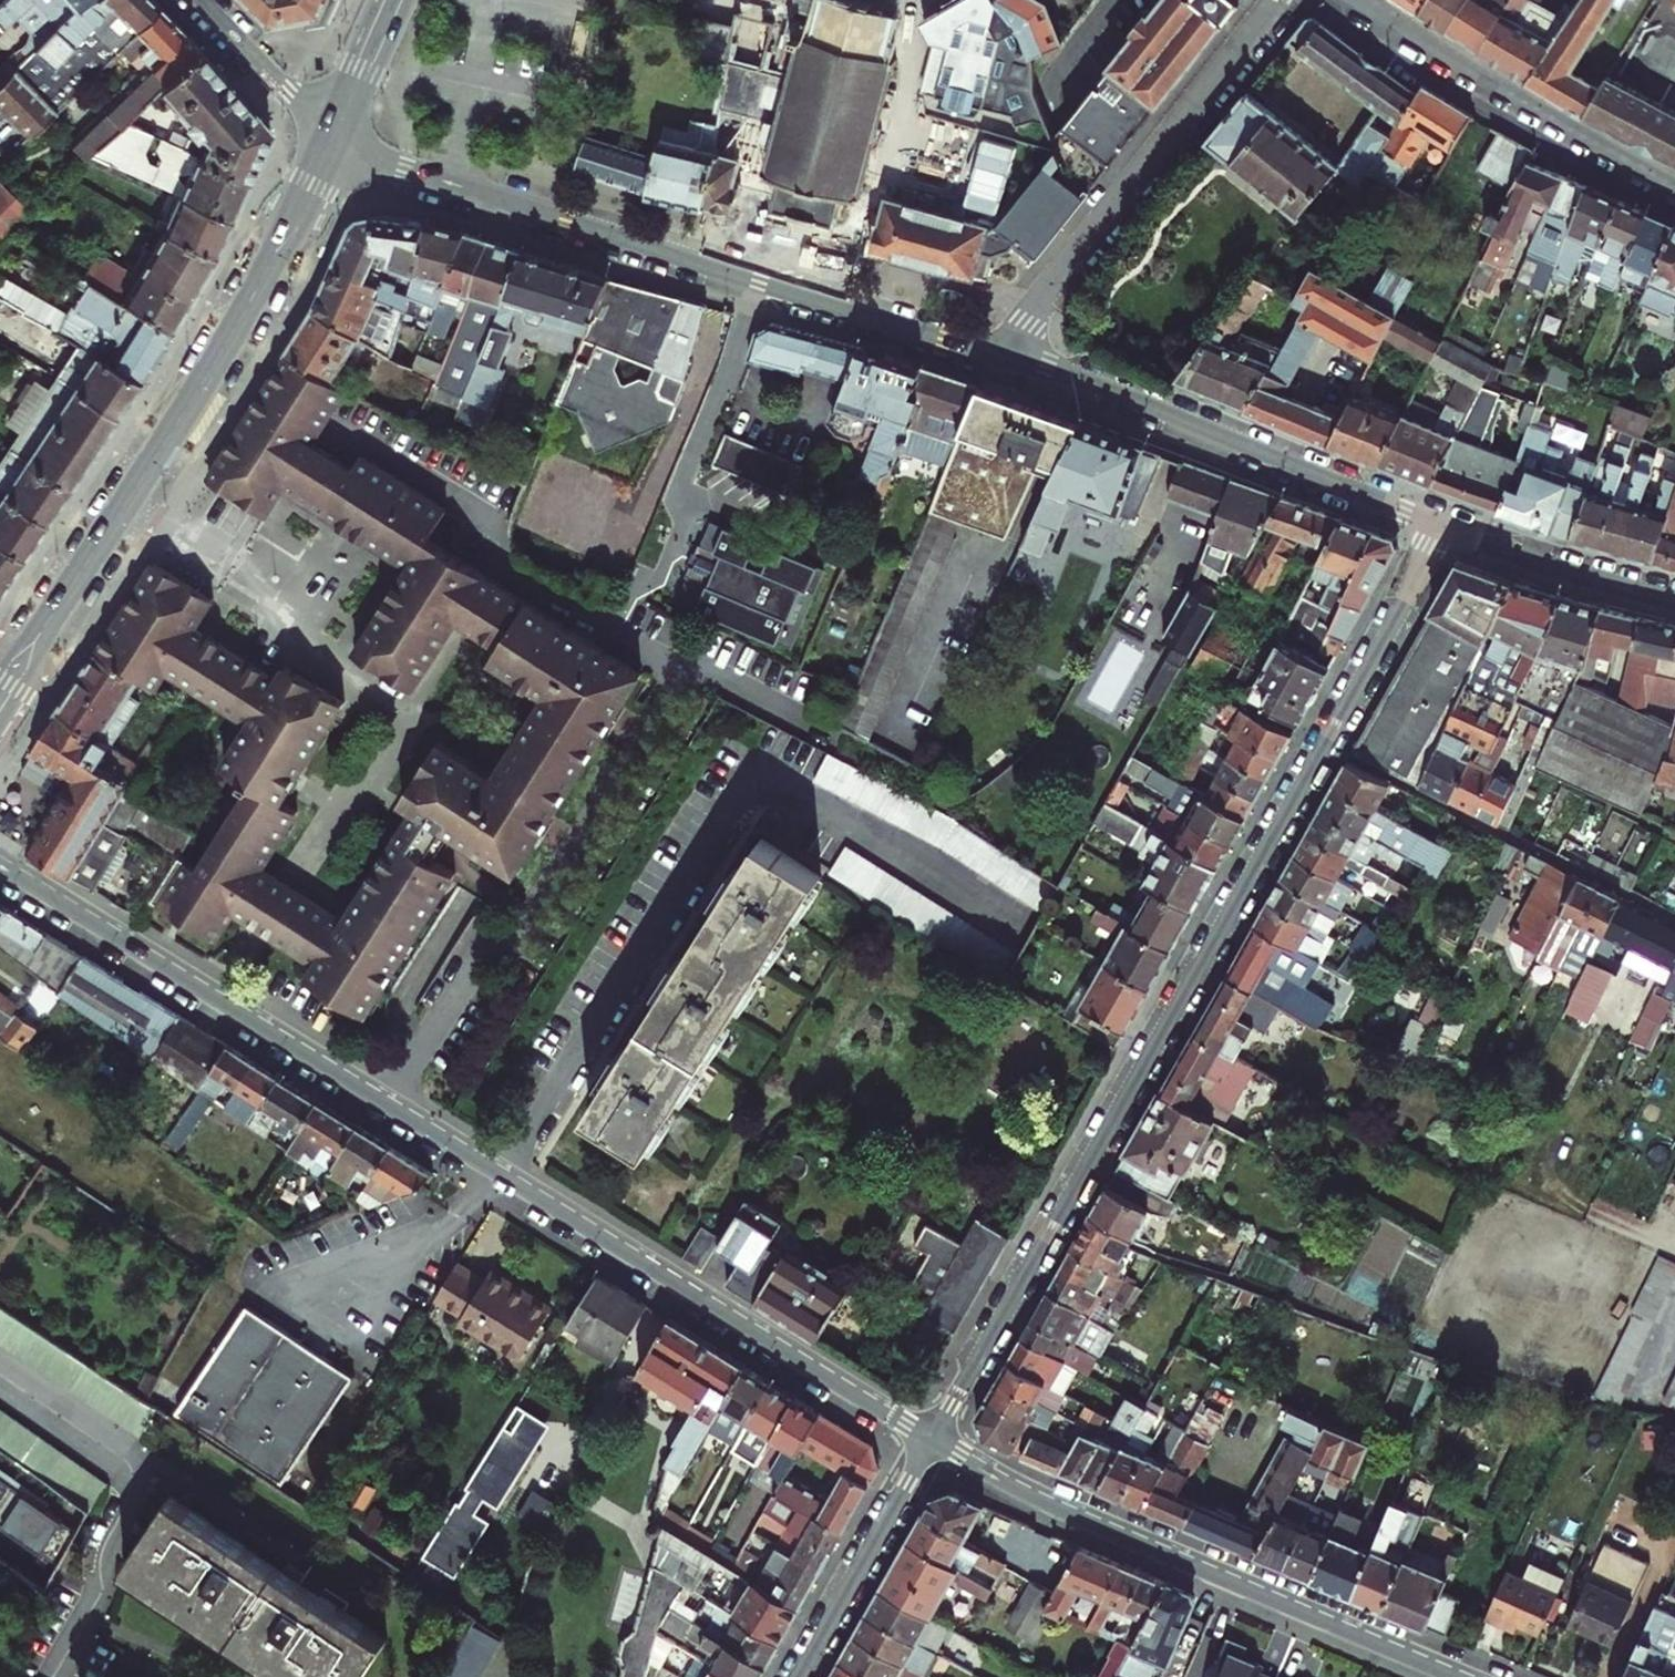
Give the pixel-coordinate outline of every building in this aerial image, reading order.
[(161,6),(155,0),(85,0),(55,26),(28,54),(0,83),(0,119),(7,112),(31,135),(89,77),(119,48),(161,6)] [(0,4),(0,25),(4,29),(36,0),(5,0),(0,4)] [(50,15),(30,33),(28,40),(20,47),(28,54),(55,26),(85,0),(36,0),(50,15)] [(276,25),(324,17),(332,0),(250,0),(276,25)] [(860,197),(897,59),(885,56),(895,16),(834,0),(796,0),(781,61),(794,64),(791,77),(763,70),(767,57),(776,22),(737,12),(735,24),(727,62),(718,125),(715,152),(718,152),(705,206),(733,213),(740,185),(736,184),(741,165),(738,157),(732,155),(743,112),(760,117),(752,149),(771,154),(765,173),(782,178),(775,207),(837,223),(844,194),(860,197)] [(979,107),(1013,116),(1016,127),(1035,119),(1046,122),(1033,92),(1032,53),(1023,31),(998,0),(964,0),(924,23),(934,44),(921,91),(939,96),(936,106),(976,117),(979,107)] [(1023,31),(1032,53),(1062,43),(1047,4),(1040,0),(998,0),(1023,31)] [(1161,102),(1242,0),(1163,0),(1113,64),(1161,102)] [(1429,0),(1401,0),(1420,13),(1429,0)] [(1420,13),(1447,31),(1466,0),(1429,0),(1420,13)] [(1447,31),(1448,31),(1481,53),(1507,8),(1495,0),(1466,0),(1447,31)] [(1564,19),(1532,1),(1533,0),(1512,0),(1507,8),(1481,53),(1527,81),(1555,40),(1553,38),(1564,19)] [(1586,77),(1573,70),(1615,0),(1582,0),(1575,10),(1568,21),(1555,40),(1527,81),(1569,104),(1586,77)] [(1582,0),(1573,0),(1569,6),(1575,10),(1582,0)] [(128,122),(162,84),(201,49),(161,6),(119,48),(123,51),(143,72),(70,144),(87,159),(92,154),(128,122)] [(697,55),(727,62),(735,24),(705,18),(697,55)] [(1347,86),(1399,125),(1417,94),(1371,59),(1315,18),(1309,18),(1289,42),(1347,86)] [(1568,21),(1564,19),(1553,38),(1555,40),(1568,21)] [(28,54),(20,47),(0,68),(0,83),(28,54)] [(119,48),(89,77),(92,81),(123,51),(119,48)] [(187,113),(226,77),(201,49),(162,84),(187,113)] [(794,64),(781,61),(767,57),(763,70),(791,77),(794,64)] [(1113,163),(1161,102),(1113,64),(1065,126),(1113,163)] [(1609,75),(1601,87),(1585,114),(1674,162),(1674,111),(1609,75)] [(261,116),(226,77),(187,113),(211,139),(231,121),(242,133),(261,116)] [(1586,77),(1569,104),(1585,114),(1601,87),(1586,77)] [(1429,137),(1453,150),(1472,116),(1422,84),(1417,94),(1399,125),(1392,137),(1371,174),(1397,190),(1429,137)] [(1207,142),(1300,218),(1341,167),(1249,92),(1207,142)] [(274,130),(261,116),(242,133),(231,121),(211,139),(202,156),(252,178),(274,130)] [(664,125),(660,141),(701,149),(706,122),(693,119),(691,131),(664,125)] [(171,190),(182,195),(232,219),(252,178),(202,156),(183,147),(178,157),(181,164),(178,172),(167,167),(170,159),(167,152),(172,142),(128,122),(92,154),(171,190)] [(715,152),(718,125),(706,122),(701,149),(660,141),(655,166),(649,192),(705,206),(718,152),(715,152)] [(1356,201),(1371,174),(1392,137),(1370,123),(1341,167),(1352,176),(1343,193),(1356,201)] [(178,131),(172,142),(183,147),(202,156),(211,139),(178,131)] [(1479,169),(1512,188),(1517,179),(1527,163),(1534,151),(1500,132),(1479,169)] [(584,143),(575,170),(649,192),(655,166),(640,161),(642,154),(601,141),(598,148),(584,143)] [(1017,240),(1038,256),(1090,192),(1077,187),(1058,150),(998,226),(1017,240)] [(1494,274),(1499,277),(1503,279),(1537,199),(1547,203),(1558,175),(1527,163),(1517,179),(1512,188),(1498,218),(1490,214),(1484,225),(1493,230),(1469,283),(1487,291),(1494,274)] [(1408,229),(1423,205),(1397,190),(1371,174),(1356,201),(1345,221),(1355,227),(1368,205),(1408,229)] [(1558,175),(1547,203),(1549,204),(1528,252),(1542,258),(1535,277),(1540,280),(1536,290),(1548,295),(1553,279),(1585,187),(1558,175)] [(11,231),(14,232),(33,211),(0,179),(0,246),(11,231)] [(1599,245),(1619,201),(1585,187),(1553,279),(1569,285),(1589,241),(1599,245)] [(876,223),(869,249),(987,281),(994,256),(1010,250),(1030,267),(1038,256),(1017,240),(998,226),(912,202),(915,191),(903,188),(900,199),(888,196),(881,223),(876,223)] [(171,190),(157,220),(165,224),(178,194),(171,190)] [(149,222),(157,227),(217,252),(232,219),(182,195),(178,194),(165,224),(157,220),(152,217),(149,222)] [(1627,260),(1647,214),(1619,201),(1599,245),(1613,251),(1600,283),(1615,289),(1627,260)] [(1654,272),(1673,225),(1647,214),(1627,260),(1654,272)] [(315,310),(359,338),(390,357),(401,322),(407,309),(377,296),(391,264),(396,250),(376,249),(379,218),(363,219),(352,227),(315,310)] [(401,268),(419,274),(426,254),(423,252),(424,247),(428,223),(388,218),(379,218),(376,249),(396,250),(391,264),(401,268)] [(428,331),(466,233),(428,223),(424,247),(423,252),(426,254),(419,274),(413,293),(393,286),(401,268),(391,264),(377,296),(407,309),(401,322),(390,357),(414,368),(423,344),(428,331)] [(1674,288),(1674,226),(1673,225),(1654,272),(1652,278),(1674,288)] [(142,252),(196,287),(217,252),(157,227),(145,246),(138,242),(135,248),(142,252)] [(462,313),(489,240),(466,233),(428,331),(443,337),(453,310),(462,313)] [(462,313),(446,353),(437,378),(431,394),(459,406),(463,396),(524,251),(489,240),(462,313)] [(1613,251),(1599,245),(1586,277),(1600,283),(1613,251)] [(89,278),(173,328),(190,299),(134,266),(132,269),(99,249),(90,265),(77,257),(71,267),(89,278)] [(549,317),(590,330),(611,279),(524,251),(463,396),(489,407),(506,367),(499,365),(513,332),(511,328),(506,325),(515,305),(525,310),(523,315),(526,323),(537,327),(547,321),(549,317)] [(134,266),(190,299),(196,287),(142,252),(134,266)] [(1542,258),(1528,252),(1524,261),(1531,264),(1524,285),(1536,290),(1540,280),(1535,277),(1542,258)] [(1326,330),(1325,332),(1351,346),(1336,376),(1343,398),(1347,400),(1342,411),(1331,405),(1328,412),(1296,399),(1284,427),(1330,445),(1369,367),(1374,359),(1383,342),(1385,338),(1397,314),(1314,267),(1297,298),(1308,305),(1302,316),(1321,327),(1326,330)] [(43,325),(53,306),(0,274),(0,297),(23,311),(21,313),(43,325)] [(1245,411),(1283,350),(1243,334),(1240,338),(1235,335),(1272,285),(1253,274),(1175,383),(1245,411)] [(1494,274),(1487,291),(1491,293),(1499,277),(1494,274)] [(79,344),(140,378),(173,328),(89,278),(56,333),(79,344)] [(622,354),(654,367),(665,371),(686,379),(708,305),(611,279),(590,330),(585,341),(622,354)] [(288,354),(333,381),(359,338),(315,310),(288,354)] [(1385,338),(1418,355),(1432,362),(1443,339),(1397,314),(1385,338)] [(1284,427),(1296,399),(1293,398),(1306,373),(1298,369),(1321,327),(1302,316),(1283,350),(1245,411),(1284,427)] [(760,320),(750,358),(803,373),(805,366),(837,375),(839,369),(850,373),(848,379),(833,421),(840,431),(851,435),(861,432),(868,416),(882,421),(861,476),(878,483),(882,474),(890,472),(899,448),(919,396),(913,393),(923,368),(883,354),(760,320)] [(1480,359),(1487,349),(1448,328),(1443,339),(1480,359)] [(1457,438),(1494,367),(1480,359),(1443,339),(1432,362),(1431,363),(1461,379),(1444,412),(1414,398),(1403,417),(1379,466),(1432,487),(1457,438)] [(616,368),(622,354),(585,341),(559,402),(560,404),(581,413),(597,451),(670,421),(677,403),(661,397),(658,388),(665,371),(654,367),(648,379),(641,376),(626,384),(622,382),(616,368)] [(1374,359),(1382,363),(1391,346),(1383,342),(1374,359)] [(79,344),(58,377),(116,414),(140,378),(79,344)] [(446,353),(423,344),(414,368),(437,378),(446,353)] [(288,354),(207,484),(266,519),(285,492),(408,570),(354,654),(418,693),(461,625),(501,650),(492,664),(549,701),(499,780),(442,744),(407,799),(420,808),(345,926),(260,872),(296,815),(284,807),(350,703),(332,692),(287,662),(278,676),(200,626),(218,598),(158,559),(97,654),(123,672),(125,669),(140,680),(158,692),(169,676),(246,725),(214,775),(244,794),(199,865),(181,854),(151,902),(216,942),(233,916),(314,968),(305,983),(367,1021),(460,875),(446,866),(455,852),(440,842),(450,826),(519,870),(646,671),(436,537),(453,511),(362,454),(353,468),(315,446),(350,389),(333,381),(288,354)] [(1418,355),(1407,377),(1421,383),(1431,363),(1432,362),(1418,355)] [(1520,375),(1525,361),(1510,356),(1506,370),(1520,375)] [(1374,359),(1369,367),(1377,372),(1382,363),(1374,359)] [(1572,391),(1579,375),(1553,365),(1546,383),(1572,391)] [(1375,376),(1377,372),(1369,367),(1330,445),(1379,466),(1403,417),(1370,403),(1379,385),(1375,376)] [(919,396),(899,448),(948,466),(980,387),(923,368),(913,393),(919,396)] [(837,375),(848,379),(850,373),(839,369),(837,375)] [(0,464),(0,489),(46,520),(116,414),(58,377),(45,396),(34,412),(22,405),(9,425),(20,433),(0,464)] [(1421,383),(1407,377),(1400,389),(1414,396),(1421,383)] [(1058,468),(1080,424),(1059,416),(980,387),(948,466),(870,656),(900,669),(956,539),(952,537),(959,521),(1005,539),(1040,460),(1058,468)] [(32,388),(22,405),(34,412),(45,396),(32,388)] [(463,396),(459,406),(484,417),(489,407),(463,396)] [(1518,461),(1499,512),(1572,540),(1594,477),(1598,464),(1579,456),(1574,469),(1560,465),(1565,451),(1548,446),(1553,430),(1533,424),(1539,405),(1526,401),(1518,426),(1528,430),(1518,461)] [(414,423),(421,410),(412,406),(406,419),(414,423)] [(1635,435),(1643,439),(1651,419),(1618,407),(1611,425),(1629,433),(1635,435)] [(1119,517),(1121,512),(1137,517),(1160,453),(1080,424),(1058,468),(1017,558),(1027,561),(1031,550),(1042,555),(1053,526),(1059,529),(1072,494),(1091,501),(1089,505),(1090,512),(1112,519),(1119,517)] [(713,464),(745,478),(760,484),(790,497),(803,466),(758,447),(726,433),(713,464)] [(1635,435),(1629,433),(1627,438),(1633,441),(1635,435)] [(1457,438),(1432,487),(1499,512),(1518,461),(1457,438)] [(1180,461),(1167,497),(1218,516),(1231,479),(1180,461)] [(1605,481),(1594,477),(1572,540),(1600,547),(1616,498),(1625,466),(1612,462),(1610,466),(1605,481)] [(1598,464),(1594,477),(1605,481),(1610,466),(1599,462),(1598,464)] [(1631,502),(1616,498),(1600,547),(1627,554),(1643,506),(1653,473),(1638,469),(1632,486),(1635,488),(1631,502)] [(878,483),(872,497),(882,502),(894,474),(890,472),(882,474),(878,483)] [(1643,506),(1627,554),(1652,561),(1663,531),(1674,498),(1674,479),(1668,477),(1661,495),(1664,497),(1659,510),(1643,506)] [(1234,548),(1250,554),(1267,525),(1266,525),(1281,497),(1231,479),(1218,516),(1203,557),(1228,566),(1234,548)] [(23,555),(46,520),(0,489),(0,539),(23,555)] [(1266,525),(1267,525),(1272,529),(1233,596),(1243,601),(1251,588),(1267,597),(1293,552),(1302,557),(1311,541),(1326,547),(1340,519),(1281,497),(1266,525)] [(1663,531),(1674,535),(1674,498),(1663,531)] [(1326,547),(1313,575),(1329,584),(1320,604),(1312,600),(1316,592),(1306,588),(1286,628),(1322,648),(1329,632),(1375,531),(1340,519),(1326,547)] [(1395,538),(1375,531),(1329,632),(1347,641),(1398,549),(1395,538)] [(1663,531),(1652,561),(1674,567),(1674,535),(1663,531)] [(749,549),(728,540),(726,545),(708,537),(700,556),(696,554),(690,567),(694,569),(690,579),(686,578),(681,590),(685,592),(676,613),(694,621),(693,624),(713,633),(715,629),(734,637),(733,641),(755,650),(756,647),(788,660),(821,585),(799,576),(801,571),(782,563),(780,568),(747,553),(749,549)] [(23,555),(0,539),(0,590),(23,555)] [(1225,574),(1228,566),(1203,557),(1200,565),(1225,574)] [(1444,732),(1514,583),(1460,563),(1426,623),(1429,624),(1424,632),(1422,631),(1414,644),(1416,646),(1412,652),(1410,652),(1400,669),(1402,670),(1397,679),(1395,678),(1353,752),(1420,785),(1444,732)] [(1221,604),(1226,595),(1196,577),(1192,588),(1221,604)] [(1504,725),(1516,699),(1525,679),(1539,654),(1562,596),(1514,583),(1444,732),(1469,744),(1476,747),(1491,754),(1504,725)] [(1162,638),(1191,656),(1221,604),(1192,588),(1162,638)] [(1585,673),(1602,607),(1562,596),(1539,654),(1559,660),(1556,672),(1562,675),(1556,693),(1550,691),(1525,679),(1516,699),(1525,704),(1548,715),(1543,726),(1499,825),(1510,830),(1538,766),(1578,683),(1585,673)] [(1618,642),(1625,612),(1602,607),(1585,673),(1608,683),(1611,671),(1596,667),(1598,658),(1613,661),(1618,642)] [(1635,646),(1642,617),(1625,612),(1618,642),(1635,646)] [(1642,617),(1635,646),(1660,652),(1648,702),(1674,708),(1674,624),(1642,617)] [(1250,695),(1274,650),(1219,620),(1192,666),(1248,697),(1250,695)] [(1301,722),(1330,670),(1279,642),(1274,650),(1250,695),(1301,722)] [(130,696),(140,680),(125,669),(123,672),(97,654),(59,712),(110,746),(138,702),(130,696)] [(864,671),(894,684),(900,669),(870,656),(864,671)] [(1596,667),(1611,671),(1613,661),(1598,658),(1596,667)] [(888,697),(894,684),(864,671),(858,685),(888,697)] [(1556,672),(1550,691),(1556,693),(1562,675),(1556,672)] [(1578,683),(1538,766),(1565,779),(1643,815),(1655,782),(1674,730),(1674,726),(1578,683)] [(852,700),(882,713),(888,697),(858,685),(856,691),(852,700)] [(1207,707),(1220,714),(1236,721),(1229,735),(1238,740),(1279,761),(1294,735),(1225,699),(1211,699),(1207,707)] [(846,714),(876,727),(882,713),(852,700),(846,714)] [(1520,715),(1535,723),(1543,726),(1548,715),(1525,704),(1520,715)] [(1214,727),(1220,714),(1207,707),(1201,720),(1214,727)] [(59,712),(31,754),(72,780),(29,850),(95,892),(100,881),(105,884),(111,883),(129,853),(128,847),(124,844),(129,836),(123,833),(130,821),(181,854),(194,831),(137,793),(150,771),(138,763),(110,746),(59,712)] [(1210,749),(1219,730),(1214,727),(1201,720),(1191,740),(1210,749)] [(1499,825),(1543,726),(1535,723),(1518,759),(1509,779),(1495,772),(1476,813),(1499,825)] [(1514,729),(1504,725),(1491,754),(1501,759),(1504,752),(1514,729)] [(1655,782),(1674,787),(1674,730),(1655,782)] [(1451,801),(1470,760),(1463,757),(1469,744),(1444,732),(1420,785),(1451,801)] [(1191,740),(1182,759),(1200,769),(1204,759),(1223,768),(1217,778),(1257,800),(1269,779),(1228,758),(1210,749),(1191,740)] [(1238,740),(1228,758),(1269,779),(1279,761),(1238,740)] [(150,771),(164,750),(151,742),(138,763),(150,771)] [(1463,757),(1470,760),(1476,747),(1469,744),(1463,757)] [(1509,779),(1518,759),(1504,752),(1501,759),(1495,772),(1509,779)] [(813,782),(891,822),(905,829),(943,849),(1044,914),(1059,887),(958,821),(827,754),(813,782)] [(1174,797),(1169,806),(1234,842),(1247,817),(1207,796),(1192,786),(1173,776),(1134,754),(1126,770),(1167,793),(1174,797)] [(1192,786),(1200,769),(1182,759),(1173,776),(1192,786)] [(1451,801),(1476,813),(1495,772),(1470,760),(1451,801)] [(1335,785),(1393,818),(1408,791),(1348,761),(1335,785)] [(1024,779),(1012,764),(994,779),(1006,793),(1024,779)] [(1114,790),(1123,795),(1130,783),(1121,778),(1114,790)] [(1257,800),(1217,778),(1207,796),(1247,817),(1257,800)] [(1383,828),(1376,839),(1416,862),(1425,867),(1436,873),(1451,848),(1440,843),(1439,844),(1393,818),(1335,785),(1321,809),(1365,833),(1372,822),(1383,828)] [(1141,804),(1123,795),(1114,790),(1107,803),(1134,819),(1141,804)] [(1174,797),(1167,793),(1162,802),(1167,804),(1169,806),(1174,797)] [(1159,858),(1155,864),(1146,882),(1155,888),(1195,910),(1219,867),(1153,830),(1134,819),(1107,803),(1096,822),(1159,858)] [(1167,804),(1153,830),(1219,867),(1234,842),(1169,806),(1167,804)] [(1321,809),(1309,831),(1369,865),(1376,852),(1411,872),(1416,862),(1376,839),(1365,833),(1321,809)] [(1096,822),(1092,829),(1155,864),(1159,858),(1096,822)] [(1369,865),(1309,831),(1296,854),(1339,879),(1347,865),(1385,887),(1391,877),(1369,865)] [(822,878),(761,839),(589,1112),(650,1151),(822,878)] [(1582,866),(1589,853),(1563,840),(1556,853),(1582,866)] [(1507,877),(1521,848),(1508,841),(1493,870),(1507,877)] [(829,872),(965,958),(978,967),(1005,983),(1020,956),(847,845),(829,872)] [(1082,847),(1077,855),(1084,859),(1089,851),(1082,847)] [(1582,866),(1608,879),(1615,866),(1589,853),(1582,866)] [(1339,879),(1296,854),(1283,877),(1343,910),(1356,888),(1339,879)] [(1572,894),(1580,878),(1534,854),(1526,871),(1541,878),(1515,930),(1547,946),(1572,894)] [(1608,879),(1630,890),(1638,877),(1615,866),(1608,879)] [(1067,890),(1074,878),(1066,874),(1060,885),(1067,890)] [(1270,900),(1313,925),(1321,911),(1337,920),(1343,910),(1283,877),(1270,900)] [(1391,877),(1385,887),(1405,898),(1411,888),(1391,877)] [(1562,971),(1603,889),(1580,878),(1572,894),(1547,946),(1540,960),(1562,971)] [(1113,903),(1108,912),(1173,949),(1195,910),(1155,888),(1138,917),(1113,903)] [(1562,971),(1582,981),(1597,950),(1605,936),(1623,899),(1603,889),(1562,971)] [(1674,980),(1674,925),(1648,912),(1623,899),(1605,936),(1626,946),(1623,952),(1629,955),(1632,949),(1659,963),(1652,976),(1672,986),(1674,980)] [(1308,935),(1313,925),(1270,900),(1256,924),(1316,958),(1324,944),(1308,935)] [(85,956),(0,904),(0,946),(62,993),(85,956)] [(1383,933),(1396,911),(1387,906),(1372,927),(1383,933)] [(1107,963),(1151,988),(1173,949),(1108,912),(1099,907),(1093,917),(1102,922),(1116,930),(1110,942),(1116,946),(1107,963)] [(1095,934),(1110,942),(1116,930),(1102,922),(1095,934)] [(1368,955),(1383,933),(1372,927),(1366,923),(1352,946),(1356,949),(1368,955)] [(1316,958),(1256,924),(1242,951),(1335,1004),(1352,979),(1339,972),(1316,958)] [(1352,979),(1368,955),(1356,949),(1339,972),(1352,979)] [(1628,966),(1597,950),(1582,981),(1567,1010),(1591,1022),(1615,973),(1623,977),(1628,966)] [(1242,951),(1228,975),(1284,1007),(1321,1028),(1335,1004),(1242,951)] [(155,1058),(181,1015),(85,956),(62,993),(155,1058)] [(1073,1023),(1117,1049),(1151,988),(1107,963),(1093,988),(1073,1023)] [(1284,1007),(1228,975),(1195,1033),(1236,1057),(1252,1030),(1267,1038),(1284,1007)] [(1672,986),(1666,999),(1672,1002),(1661,1025),(1669,1029),(1674,1016),(1674,980),(1672,986)] [(1083,983),(1063,1017),(1073,1023),(1093,988),(1083,983)] [(12,1014),(14,1010),(19,1003),(0,991),(0,1006),(12,1014)] [(1447,997),(1435,991),(1420,1020),(1433,1026),(1447,997)] [(1655,994),(1643,1016),(1658,1023),(1661,1025),(1672,1002),(1666,999),(1655,994)] [(0,1006),(0,1032),(12,1014),(0,1006)] [(0,1032),(0,1035),(23,1050),(38,1027),(14,1010),(12,1014),(0,1032)] [(200,1089),(228,1045),(181,1015),(155,1058),(200,1089)] [(1413,1066),(1433,1026),(1420,1020),(1416,1018),(1395,1059),(1413,1066)] [(1236,1057),(1195,1033),(1162,1091),(1214,1120),(1223,1126),(1255,1068),(1236,1057)] [(0,1035),(0,1075),(26,1092),(45,1065),(23,1050),(0,1035)] [(238,1086),(255,1061),(228,1045),(200,1089),(216,1100),(229,1081),(238,1086)] [(251,1124),(281,1077),(255,1061),(238,1086),(250,1094),(237,1115),(251,1124)] [(282,1114),(303,1127),(319,1102),(281,1077),(251,1124),(268,1135),(273,1127),(282,1114)] [(1214,1120),(1162,1091),(1109,1186),(1150,1209),(1172,1213),(1178,1203),(1170,1199),(1194,1156),(1200,1160),(1212,1137),(1206,1134),(1214,1120)] [(341,1152),(358,1126),(319,1102),(303,1127),(294,1140),(288,1150),(299,1158),(306,1148),(319,1156),(327,1143),(341,1152)] [(282,1114),(273,1127),(294,1140),(303,1127),(282,1114)] [(363,1166),(375,1173),(391,1147),(358,1126),(341,1152),(326,1176),(347,1191),(363,1166)] [(433,1173),(391,1147),(375,1173),(358,1199),(371,1208),(408,1194),(423,1188),(433,1173)] [(1130,1246),(1150,1209),(1109,1186),(1092,1215),(1117,1230),(1112,1236),(1130,1246)] [(723,1237),(718,1245),(741,1259),(726,1283),(756,1301),(788,1249),(768,1236),(780,1218),(748,1198),(723,1237)] [(1073,1251),(1111,1272),(1119,1276),(1127,1263),(1122,1260),(1130,1246),(1112,1236),(1117,1230),(1092,1215),(1073,1251)] [(938,1296),(927,1315),(956,1334),(1010,1237),(981,1221),(968,1244),(931,1223),(918,1244),(933,1254),(911,1288),(927,1291),(938,1296)] [(703,1225),(684,1257),(703,1269),(723,1237),(703,1225)] [(788,1249),(756,1301),(818,1340),(851,1288),(830,1275),(832,1272),(810,1258),(808,1261),(788,1249)] [(1073,1251),(1060,1273),(1099,1294),(1111,1272),(1073,1251)] [(1604,1382),(1597,1397),(1621,1408),(1674,1297),(1674,1263),(1660,1256),(1634,1311),(1637,1312),(1604,1382)] [(462,1320),(522,1358),(553,1309),(492,1271),(485,1281),(459,1264),(438,1297),(465,1314),(462,1320)] [(1126,1309),(1138,1287),(1119,1276),(1111,1272),(1099,1294),(1103,1296),(1126,1309)] [(1049,1291),(1092,1316),(1103,1296),(1099,1294),(1060,1273),(1049,1291)] [(575,1341),(613,1366),(648,1307),(598,1277),(570,1322),(582,1330),(575,1341)] [(1130,1312),(1144,1291),(1138,1287),(1126,1309),(1130,1312)] [(1049,1291),(1032,1321),(1076,1346),(1092,1316),(1049,1291)] [(1117,1331),(1130,1312),(1126,1309),(1103,1296),(1092,1316),(1117,1331)] [(141,1435),(146,1429),(152,1432),(159,1422),(153,1418),(160,1408),(0,1302),(0,1341),(141,1435)] [(355,1376),(248,1305),(178,1411),(285,1482),(355,1376)] [(711,1429),(747,1368),(670,1321),(640,1371),(699,1407),(679,1440),(681,1441),(668,1462),(686,1473),(711,1429)] [(1023,1338),(1074,1366),(1075,1367),(1084,1350),(1076,1346),(1032,1321),(1023,1338)] [(1075,1367),(1074,1366),(1023,1338),(1009,1362),(1065,1393),(1079,1369),(1075,1367)] [(1155,1391),(1168,1368),(1156,1361),(1143,1384),(1155,1391)] [(1067,1395),(1009,1362),(1000,1379),(1049,1408),(1055,1397),(1064,1401),(1067,1395)] [(736,1445),(772,1384),(747,1368),(711,1429),(736,1445)] [(1031,1419),(1047,1428),(1056,1412),(1049,1408),(1000,1379),(990,1396),(1031,1419)] [(1664,1403),(1674,1408),(1674,1380),(1664,1403)] [(764,1454),(796,1398),(772,1384),(736,1445),(734,1449),(758,1464),(764,1454)] [(1031,1419),(990,1396),(979,1416),(986,1439),(1060,1471),(1073,1450),(1025,1430),(1031,1419)] [(1203,1397),(1190,1422),(1212,1434),(1225,1409),(1203,1397)] [(786,1473),(802,1446),(821,1414),(796,1398),(764,1454),(777,1462),(772,1470),(784,1478),(786,1473)] [(1091,1409),(1087,1405),(1077,1423),(1085,1428),(1095,1410),(1091,1409)] [(517,1406),(504,1427),(531,1444),(544,1422),(517,1406)] [(92,1509),(109,1484),(0,1407),(0,1446),(92,1509)] [(1123,1498),(1147,1455),(1139,1450),(1159,1415),(1146,1407),(1132,1431),(1100,1487),(1123,1498)] [(1299,1427),(1304,1414),(1292,1408),(1286,1421),(1299,1427)] [(1081,1479),(1114,1421),(1095,1410),(1085,1428),(1075,1445),(1073,1450),(1060,1471),(1081,1479)] [(784,1478),(776,1492),(844,1531),(878,1470),(871,1444),(821,1414),(802,1446),(845,1472),(828,1499),(786,1473),(784,1478)] [(1304,1414),(1299,1427),(1294,1438),(1289,1436),(1267,1475),(1270,1476),(1245,1519),(1200,1500),(1187,1524),(1257,1555),(1291,1494),(1305,1468),(1312,1457),(1331,1465),(1357,1476),(1371,1442),(1304,1414)] [(1047,1428),(1031,1419),(1025,1430),(1073,1450),(1075,1445),(1068,1440),(1047,1428)] [(1100,1487),(1132,1431),(1114,1421),(1081,1479),(1100,1487)] [(1085,1428),(1077,1423),(1068,1440),(1075,1445),(1085,1428)] [(1157,1460),(1147,1455),(1123,1498),(1145,1507),(1176,1451),(1185,1433),(1187,1430),(1176,1425),(1157,1460)] [(504,1427),(426,1552),(454,1569),(485,1520),(473,1512),(482,1497),(498,1507),(536,1447),(531,1444),(504,1427)] [(1176,1451),(1197,1463),(1207,1444),(1185,1433),(1176,1451)] [(1197,1463),(1176,1451),(1145,1507),(1187,1524),(1200,1500),(1181,1492),(1185,1485),(1197,1463)] [(1312,1457),(1305,1468),(1326,1477),(1331,1465),(1312,1457)] [(1326,1477),(1325,1479),(1351,1490),(1357,1476),(1331,1465),(1326,1477)] [(61,1562),(80,1529),(0,1473),(0,1519),(61,1562)] [(655,1564),(686,1584),(694,1589),(707,1567),(715,1554),(709,1551),(683,1535),(660,1520),(668,1507),(676,1490),(663,1482),(653,1522),(653,1527),(656,1531),(660,1531),(663,1530),(663,1533),(655,1564)] [(1181,1492),(1200,1500),(1204,1493),(1185,1485),(1181,1492)] [(765,1511),(773,1516),(791,1526),(833,1551),(844,1531),(776,1492),(765,1511)] [(923,1517),(965,1538),(983,1505),(953,1492),(933,1501),(923,1517)] [(1302,1535),(1315,1504),(1291,1494),(1257,1555),(1286,1567),(1302,1535)] [(134,1570),(296,1676),(362,1676),(388,1638),(322,1595),(171,1495),(125,1564),(134,1570)] [(1385,1608),(1406,1557),(1411,1546),(1413,1541),(1399,1535),(1411,1508),(1394,1501),(1374,1550),(1355,1596),(1385,1608)] [(1341,1515),(1315,1504),(1302,1535),(1286,1567),(1314,1579),(1333,1533),(1341,1515)] [(692,1521),(668,1507),(660,1520),(683,1535),(690,1523),(692,1521)] [(773,1516),(765,1511),(754,1531),(762,1536),(773,1516)] [(923,1517),(908,1541),(970,1576),(976,1565),(993,1575),(999,1578),(1007,1563),(965,1538),(923,1517)] [(690,1523),(683,1535),(709,1551),(716,1538),(690,1523)] [(791,1526),(780,1546),(822,1570),(833,1551),(791,1526)] [(1355,1596),(1374,1550),(1333,1533),(1314,1579),(1355,1596)] [(990,1596),(994,1589),(987,1585),(970,1576),(908,1541),(882,1589),(932,1618),(954,1578),(981,1594),(982,1592),(990,1596)] [(735,1567),(742,1554),(726,1544),(719,1557),(735,1567)] [(1650,1566),(1605,1545),(1569,1624),(1613,1644),(1650,1566)] [(780,1546),(769,1564),(812,1588),(822,1570),(780,1546)] [(1442,1573),(1447,1561),(1411,1546),(1406,1557),(1442,1573)] [(1081,1591),(1105,1600),(1124,1565),(1081,1547),(1055,1595),(1047,1610),(1064,1618),(1081,1591)] [(742,1554),(735,1567),(801,1607),(812,1588),(769,1564),(745,1549),(742,1554)] [(1406,1557),(1385,1608),(1447,1635),(1462,1598),(1443,1590),(1458,1556),(1451,1552),(1447,1561),(1442,1573),(1406,1557)] [(715,1554),(707,1567),(733,1583),(720,1604),(723,1606),(781,1643),(801,1607),(735,1567),(719,1557),(715,1554)] [(655,1564),(637,1627),(626,1636),(621,1654),(625,1668),(623,1676),(646,1676),(650,1660),(657,1631),(659,1627),(661,1625),(672,1607),(677,1599),(686,1584),(655,1564)] [(1538,1636),(1558,1594),(1565,1579),(1532,1564),(1525,1579),(1507,1571),(1485,1619),(1503,1627),(1506,1621),(1538,1636)] [(976,1565),(970,1576),(987,1585),(993,1575),(976,1565)] [(1121,1619),(1144,1574),(1124,1565),(1105,1600),(1089,1628),(1112,1638),(1114,1633),(1109,1630),(1107,1628),(1107,1624),(1108,1620),(1112,1615),(1121,1619)] [(1169,1584),(1144,1574),(1121,1619),(1131,1623),(1127,1633),(1125,1636),(1121,1636),(1114,1633),(1112,1638),(1117,1640),(1134,1647),(1169,1584)] [(677,1599),(701,1612),(703,1608),(709,1598),(694,1589),(686,1584),(677,1599)] [(1055,1595),(1037,1584),(1011,1628),(1037,1642),(1048,1623),(1042,1620),(1047,1610),(1055,1595)] [(1169,1584),(1134,1647),(1117,1676),(1143,1676),(1146,1670),(1146,1667),(1142,1659),(1142,1657),(1145,1655),(1170,1666),(1178,1648),(1178,1644),(1177,1641),(1175,1639),(1175,1637),(1175,1634),(1183,1626),(1187,1628),(1196,1605),(1197,1600),(1196,1595),(1169,1584)] [(923,1633),(932,1618),(882,1589),(867,1615),(917,1643),(923,1633)] [(709,1598),(703,1608),(717,1617),(723,1606),(720,1604),(709,1598)] [(695,1622),(701,1612),(677,1599),(672,1607),(695,1622)] [(1656,1605),(1656,1606),(1623,1676),(1659,1676),(1670,1651),(1674,1638),(1674,1613),(1656,1605)] [(733,1626),(725,1639),(768,1666),(781,1643),(723,1606),(717,1617),(718,1617),(733,1626)] [(661,1625),(687,1640),(689,1636),(712,1650),(718,1654),(711,1665),(731,1676),(762,1676),(768,1666),(725,1639),(711,1631),(695,1622),(672,1607),(661,1625)] [(854,1636),(926,1676),(938,1655),(932,1651),(917,1643),(867,1615),(854,1636)] [(718,1617),(711,1631),(725,1639),(733,1626),(718,1617)] [(445,1676),(481,1676),(502,1640),(474,1625),(445,1676)] [(1178,1648),(1187,1628),(1183,1626),(1175,1634),(1175,1637),(1175,1639),(1177,1641),(1178,1644),(1178,1648)] [(661,1666),(675,1643),(657,1631),(650,1660),(661,1666)] [(932,1651),(937,1642),(923,1633),(917,1643),(932,1651)] [(926,1676),(854,1636),(840,1662),(868,1676),(898,1676),(900,1674),(905,1676),(928,1676),(926,1676)] [(1659,1676),(1674,1676),(1674,1638),(1670,1651),(1659,1676)] [(1134,1647),(1117,1640),(1110,1653),(1112,1655),(1099,1676),(1117,1676),(1134,1647)] [(1261,1673),(1264,1667),(1243,1658),(1247,1650),(1226,1641),(1211,1676),(1271,1676),(1261,1673)] [(932,1651),(938,1655),(943,1645),(937,1642),(932,1651)] [(956,1652),(943,1645),(938,1655),(950,1662),(956,1652)] [(718,1654),(712,1650),(705,1662),(711,1665),(718,1654)] [(693,1676),(731,1676),(711,1665),(705,1662),(703,1660),(693,1676)] [(964,1669),(950,1662),(946,1669),(959,1676),(961,1675),(964,1669)] [(961,1675),(965,1676),(971,1676),(973,1674),(964,1669),(961,1675)]
